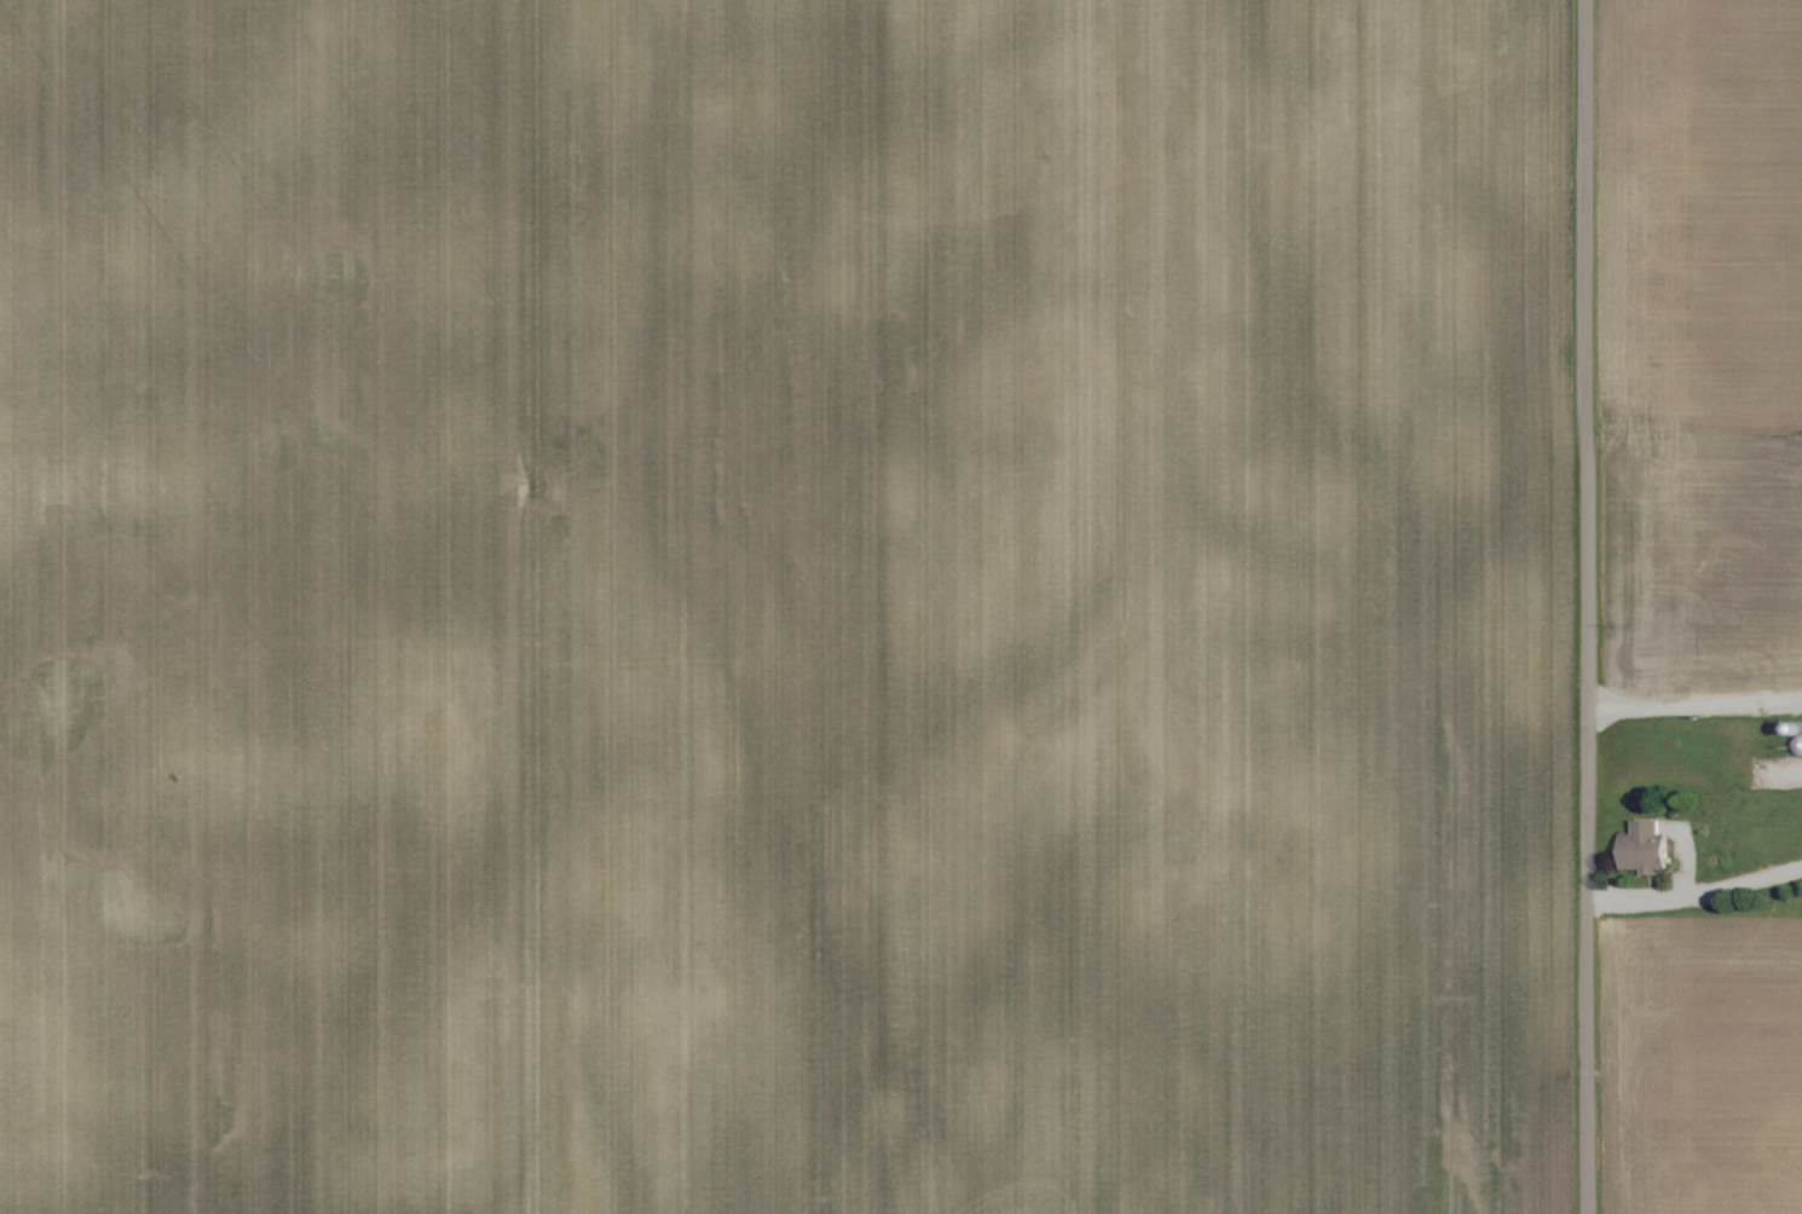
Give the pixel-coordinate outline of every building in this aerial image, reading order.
[(1624,832),(1636,832),(1636,819),(1662,819),(1662,832),(1673,832),(1673,867),(1659,867),(1659,873),(1644,873),(1645,867),(1624,866),(1624,832)]
